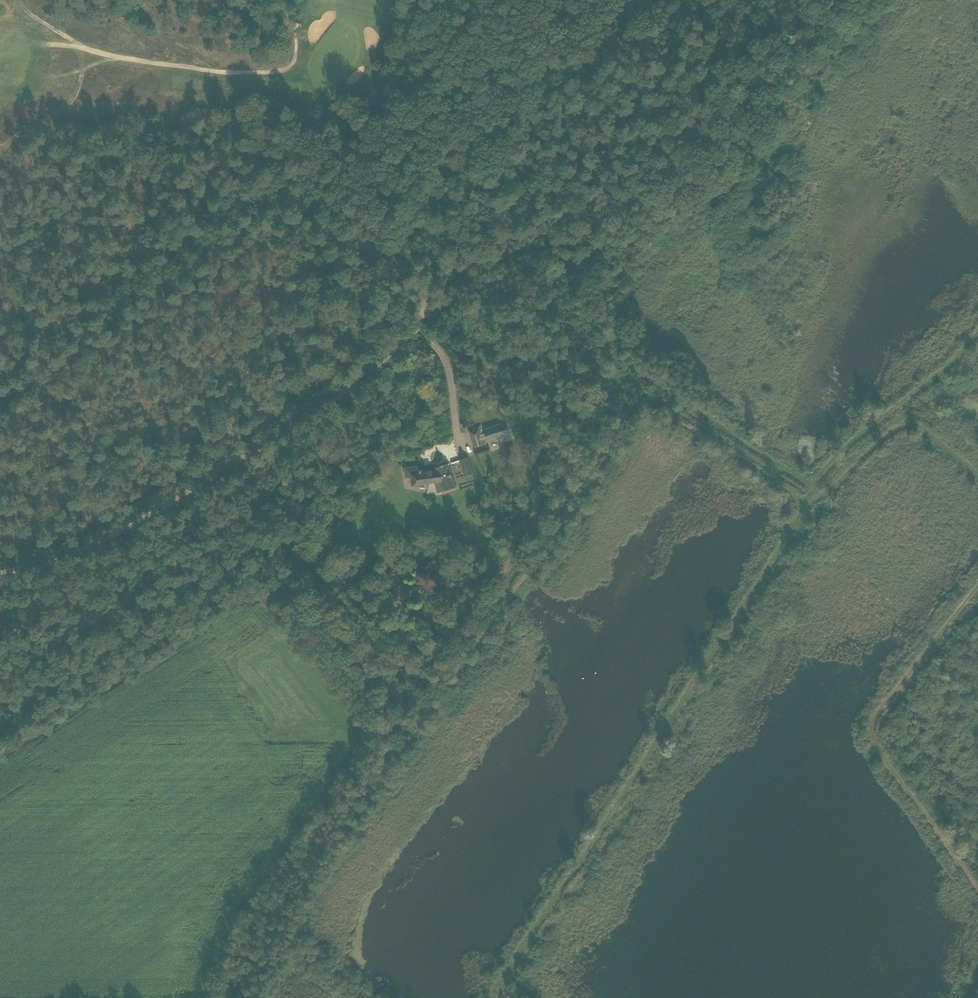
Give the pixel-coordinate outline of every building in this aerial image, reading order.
[(505,422),(483,429),(487,441),(509,435),(505,422)] [(487,444),(481,423),(468,427),(475,448),(487,444)] [(473,474),(469,464),(467,457),(459,460),(465,476),(473,474)] [(422,469),(422,468),(421,465),(404,468),(405,478),(411,477),(413,485),(434,482),(440,480),(444,491),(455,487),(447,462),(434,465),(434,467),(422,469)]
